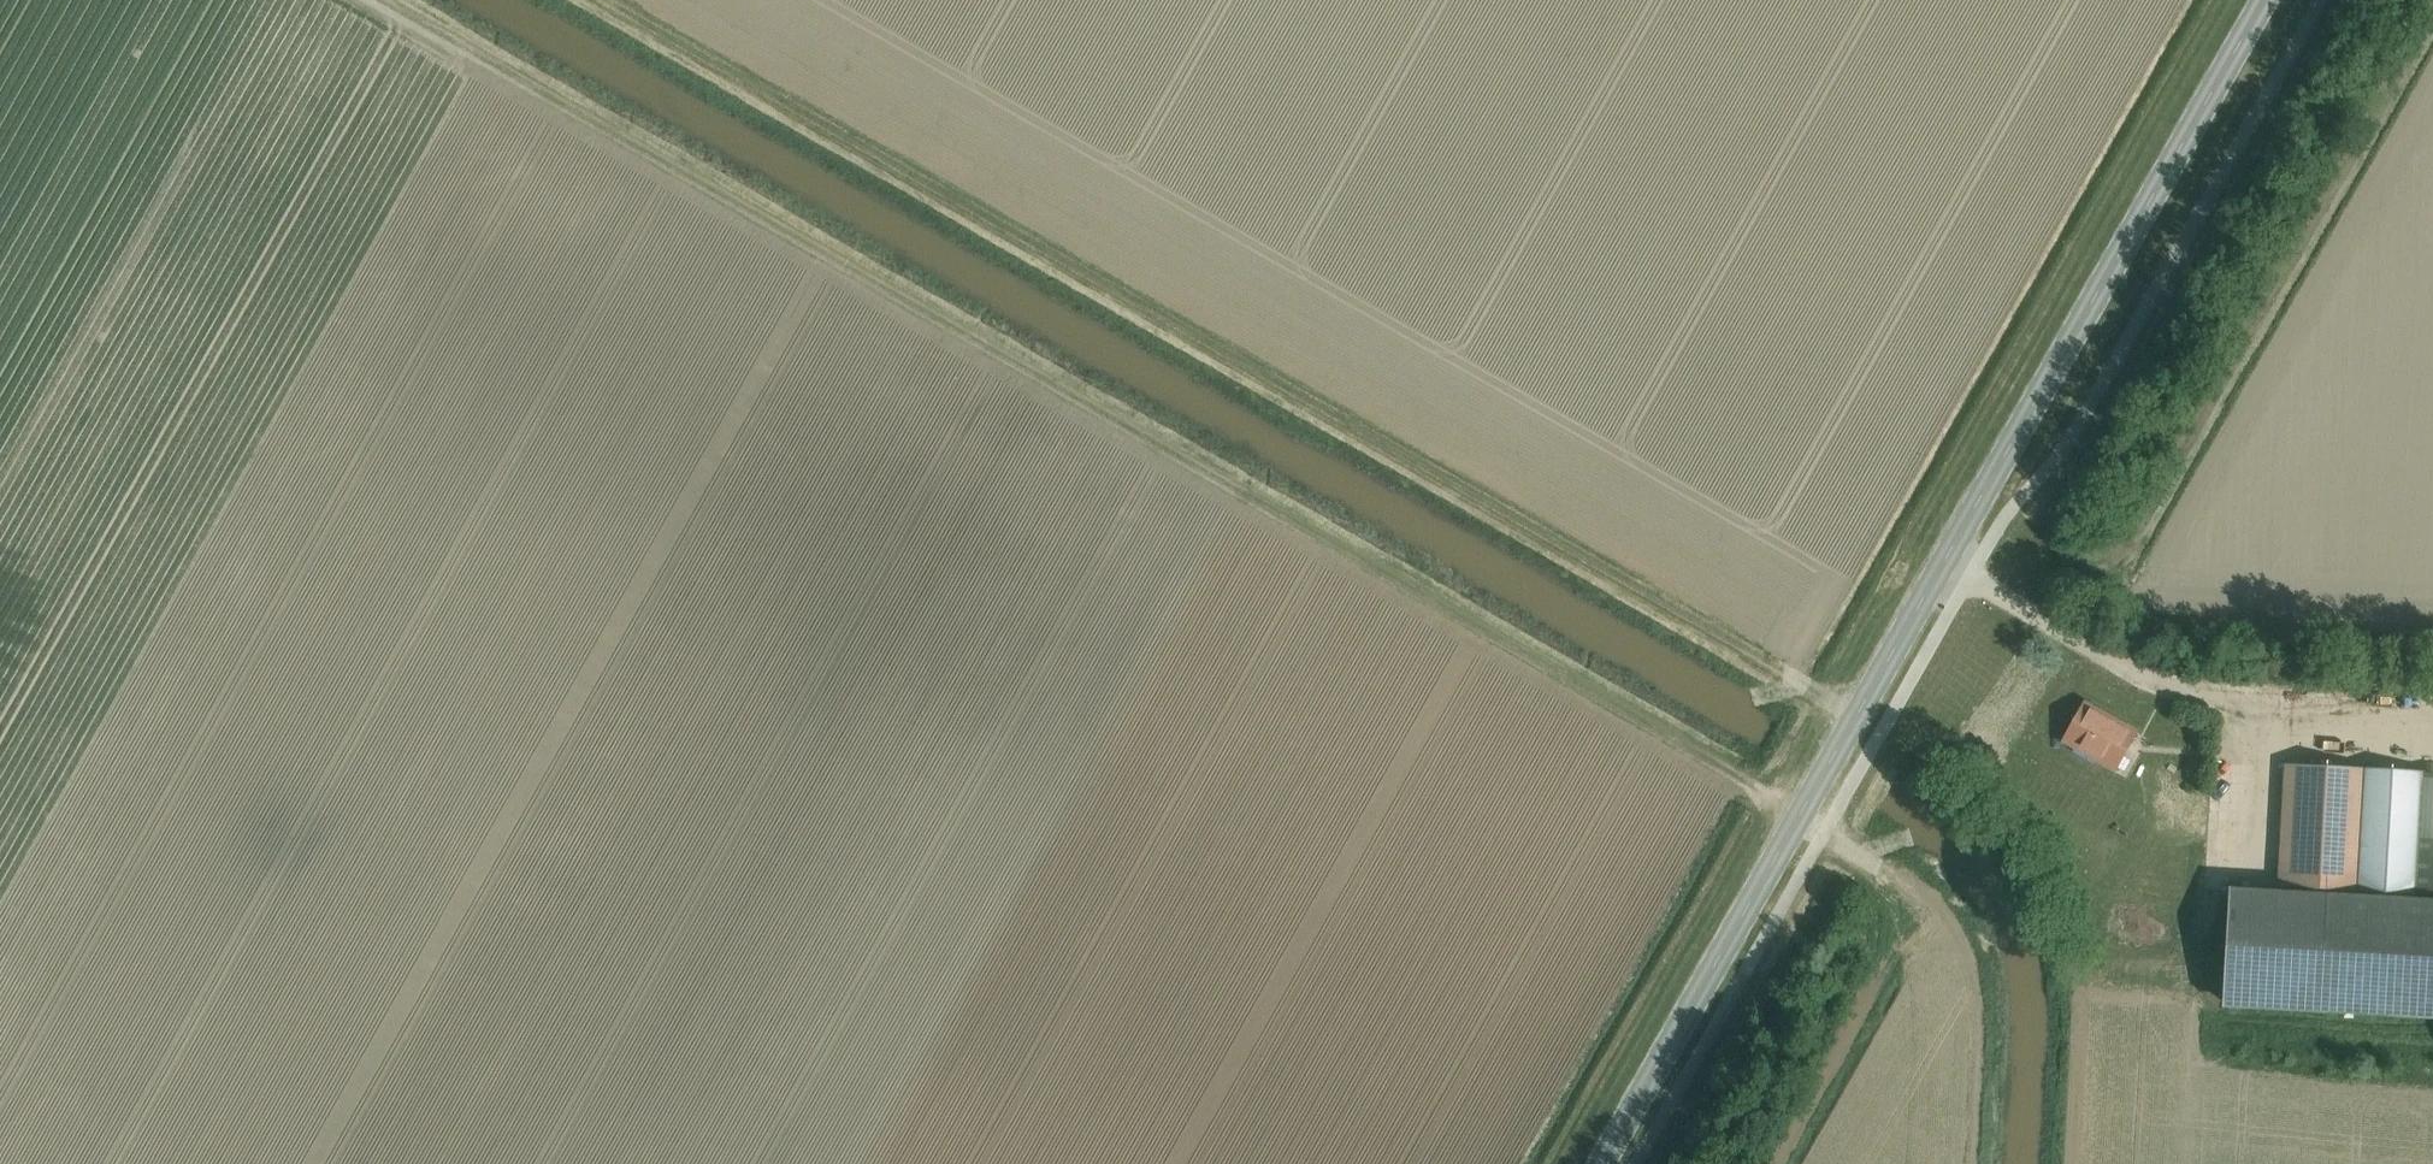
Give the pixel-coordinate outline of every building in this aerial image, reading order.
[(2114,770),(2136,732),(2085,703),(2063,741),(2114,770)] [(2285,765),(2279,885),(2351,889),(2355,890),(2362,770),(2285,765)] [(2420,773),(2362,770),(2355,890),(2414,893),(2420,773)] [(2414,893),(2432,894),(2432,774),(2420,773),(2414,893)] [(2279,885),(2278,895),(2231,892),(2225,1001),(2343,1008),(2351,899),(2351,889),(2279,885)] [(2343,1008),(2432,1014),(2432,904),(2351,899),(2343,1008)]
